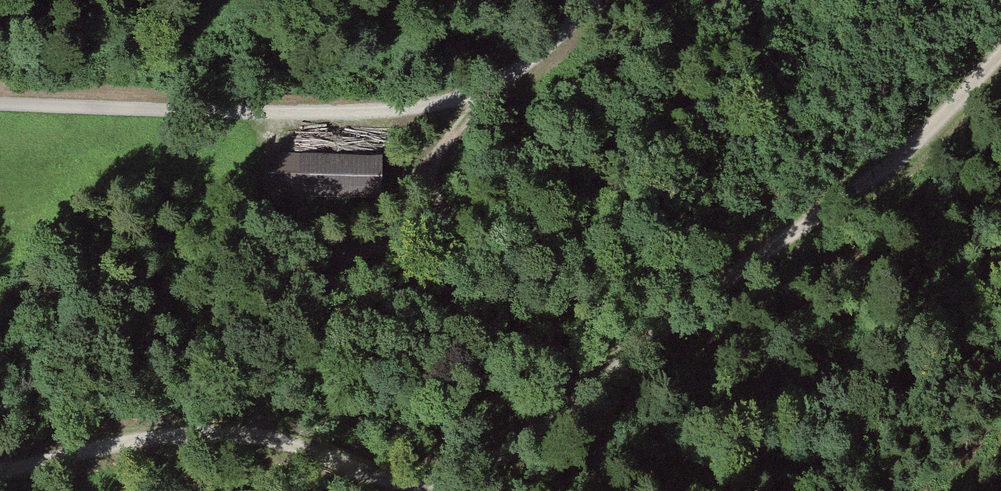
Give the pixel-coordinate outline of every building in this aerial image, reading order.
[(378,154),(268,150),(266,204),(378,206),(378,154)]
